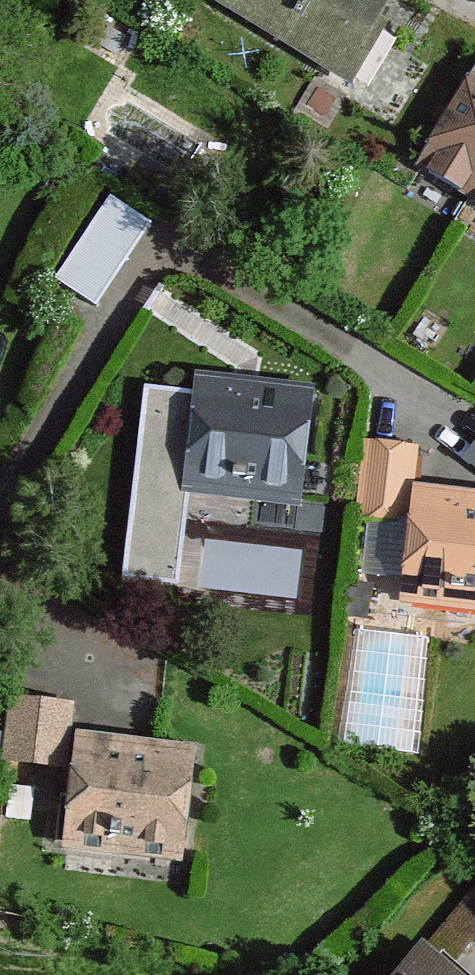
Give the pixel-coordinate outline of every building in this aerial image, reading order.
[(358,82),(390,28),(383,24),(397,0),(218,0),(358,82)] [(423,160),(474,192),(474,78),(423,160)] [(116,188),(62,273),(103,300),(158,215),(116,188)] [(190,394),(178,493),(188,494),(303,507),(316,389),(191,376),(190,394)] [(142,388),(120,580),(177,586),(188,494),(178,493),(190,394),(142,388)] [(368,442),(360,519),(415,525),(419,492),(424,448),(368,442)] [(408,606),(474,613),(474,498),(419,492),(415,525),(408,606)] [(71,705),(14,699),(8,758),(65,764),(71,705)] [(81,738),(70,848),(190,860),(201,750),(81,738)] [(415,974),(458,974),(433,954),(415,974)]
